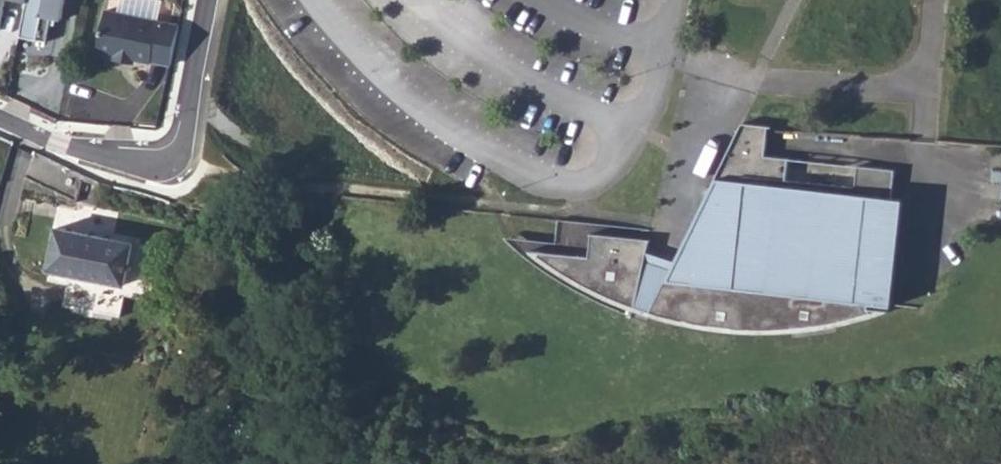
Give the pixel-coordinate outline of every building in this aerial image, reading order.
[(6,31),(11,0),(0,0),(0,30),(6,31)] [(29,3),(22,37),(50,42),(54,18),(64,19),(68,0),(29,0),(29,3)] [(151,60),(171,64),(178,25),(105,10),(97,52),(114,55),(114,57),(134,61),(134,59),(151,62),(151,60)] [(619,301),(634,306),(651,312),(689,322),(718,327),(745,328),(786,328),(803,326),(842,320),(869,313),(866,310),(867,303),(890,306),(903,200),(890,198),(893,170),(856,165),(853,186),(785,178),(787,157),(764,155),(767,127),(755,125),(745,124),(675,261),(669,269),(647,259),(648,251),(649,238),(591,232),(588,256),(552,251),(544,249),(537,256),(560,270),(601,293),(619,301)] [(630,316),(634,306),(619,301),(601,293),(560,270),(537,256),(544,249),(552,251),(588,256),(591,232),(649,238),(650,228),(558,218),(554,241),(504,236),(521,253),(545,272),(587,297),(604,305),(630,316)] [(56,225),(45,268),(125,287),(126,283),(152,289),(161,254),(134,248),(135,243),(56,225)] [(659,255),(648,251),(647,259),(669,269),(675,261),(659,255)]
